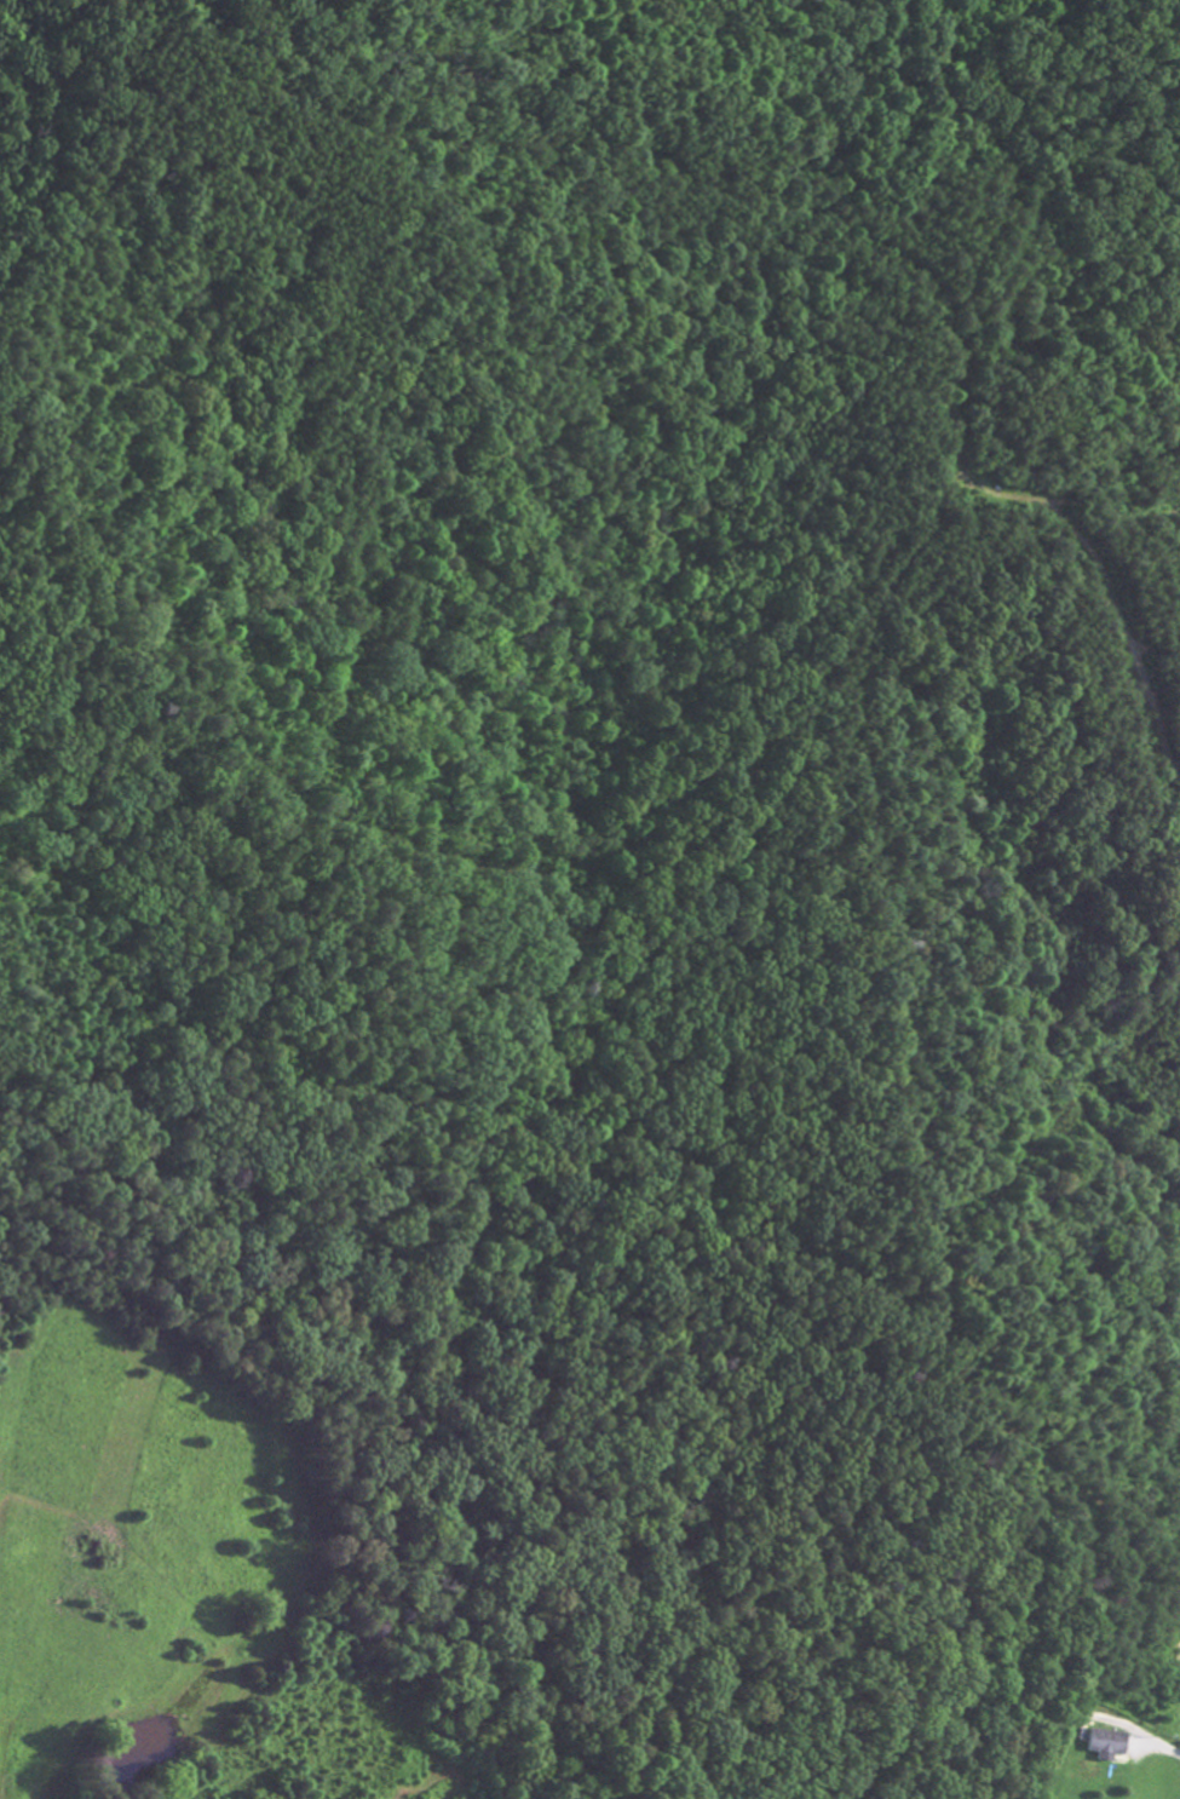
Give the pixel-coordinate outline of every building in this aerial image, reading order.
[(1080,1753),(1091,1754),(1090,1762),(1104,1765),(1105,1758),(1117,1759),(1121,1736),(1084,1730),(1080,1753)]
